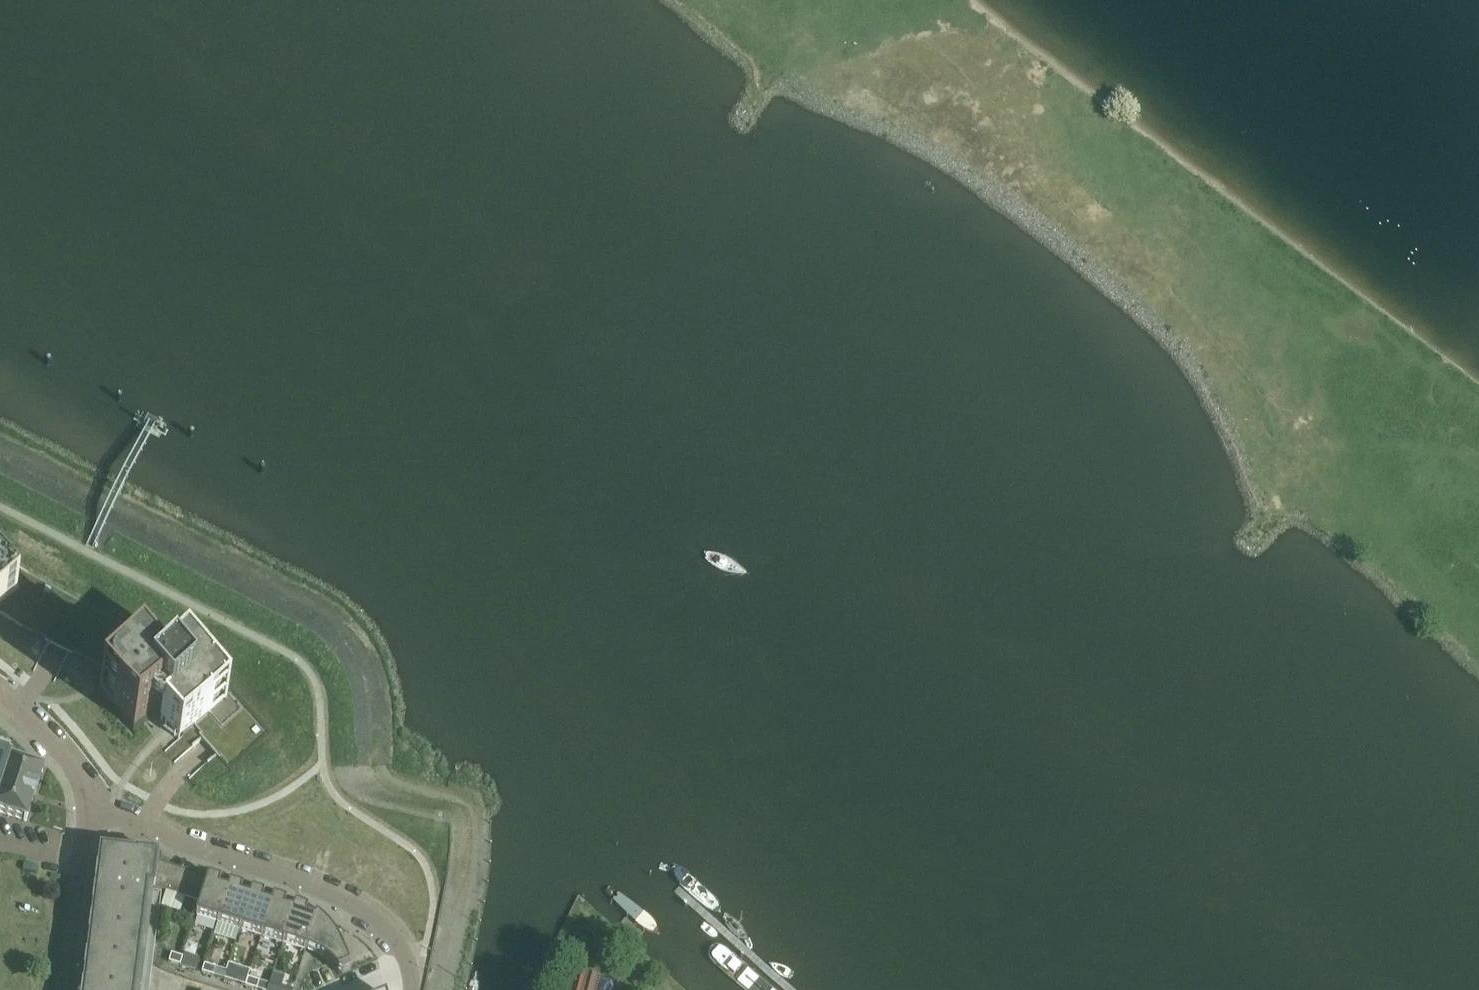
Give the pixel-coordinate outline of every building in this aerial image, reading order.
[(0,559),(0,570),(17,588),(0,603),(0,615),(20,625),(42,580),(0,559)] [(17,588),(0,570),(0,603),(17,588)] [(107,669),(116,674),(138,655),(160,681),(168,674),(163,668),(184,649),(183,649),(182,650),(42,580),(20,625),(45,638),(44,640),(72,654),(73,652),(107,669)] [(158,707),(165,714),(159,719),(178,740),(194,726),(227,697),(212,681),(184,649),(163,668),(168,674),(160,681),(138,655),(116,674),(111,679),(109,677),(94,689),(133,733),(155,713),(153,711),(158,707)] [(199,734),(200,736),(218,757),(219,758),(221,756),(229,765),(266,731),(230,690),(228,692),(216,678),(212,681),(227,697),(194,726),(200,733),(199,734)] [(35,792),(42,770),(8,759),(9,757),(0,754),(0,812),(25,820),(35,792)] [(82,989),(149,989),(162,893),(153,891),(153,888),(142,884),(149,860),(156,862),(157,857),(135,855),(135,856),(99,851),(82,989)] [(206,878),(156,862),(149,860),(142,884),(153,888),(199,902),(206,878)] [(20,879),(30,881),(32,875),(22,873),(20,879)] [(206,878),(199,902),(194,916),(217,923),(229,885),(206,878)] [(251,891),(229,885),(217,923),(239,930),(251,891)] [(251,891),(239,930),(261,937),(273,899),(251,891)] [(273,899),(261,937),(283,944),(295,905),(293,905),(273,899)] [(283,944),(305,951),(316,917),(306,910),(295,905),(283,944)] [(333,934),(316,917),(305,951),(318,957),(331,966),(337,972),(348,967),(341,949),(333,934)] [(179,965),(182,957),(171,953),(168,961),(179,965)] [(183,954),(182,957),(179,965),(195,970),(199,958),(183,954)] [(709,971),(731,989),(756,989),(720,958),(709,971)] [(204,964),(201,972),(213,976),(215,968),(204,964)] [(250,971),(239,967),(228,964),(223,979),(246,986),(248,978),(247,978),(250,971)] [(259,981),(248,978),(246,986),(256,989),(259,981)]
